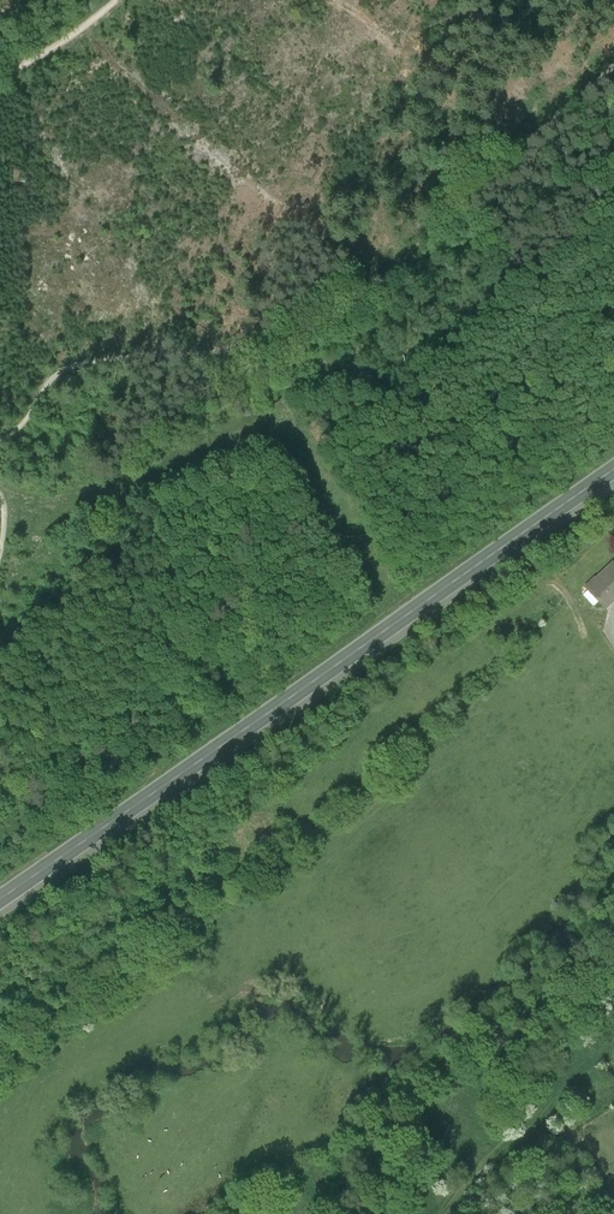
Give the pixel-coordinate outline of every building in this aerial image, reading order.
[(607,607),(613,600),(613,559),(586,585),(607,607)]
